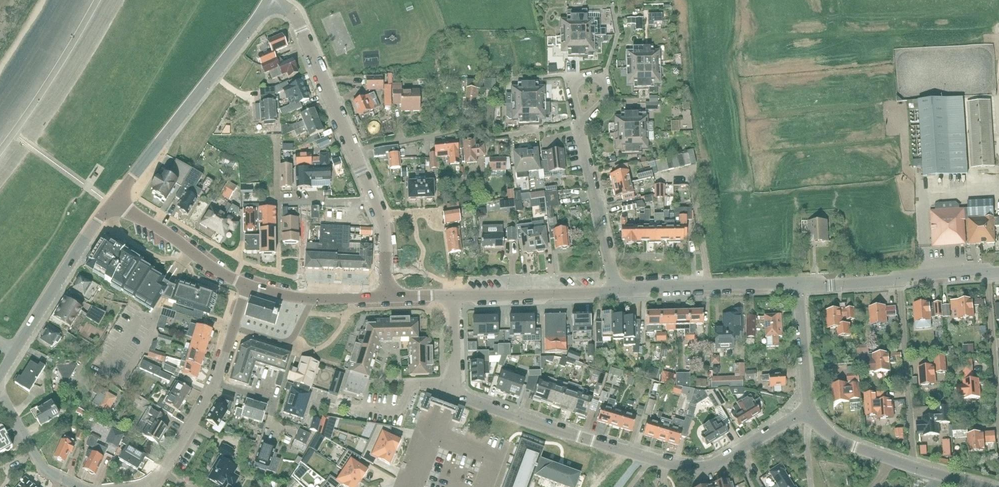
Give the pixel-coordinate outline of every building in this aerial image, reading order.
[(587,21),(587,19),(587,10),(582,10),(582,16),(577,16),(577,36),(593,36),(592,21),(587,21)] [(572,16),(571,14),(571,11),(567,11),(567,21),(562,21),(562,37),(577,36),(577,16),(572,16)] [(274,53),(287,47),(282,35),(263,44),(265,48),(269,46),(272,52),(258,57),(261,65),(276,59),(274,53)] [(572,57),(578,57),(577,36),(562,37),(562,52),(568,52),(568,59),(573,59),(572,57)] [(593,51),(593,36),(577,36),(578,57),(583,56),(583,59),(588,58),(588,51),(593,51)] [(643,48),(638,48),(638,46),(633,46),(633,53),(628,53),(628,69),(644,68),(643,48)] [(653,52),(653,51),(653,46),(648,46),(648,48),(643,48),(644,68),(659,68),(659,52),(653,52)] [(293,60),(279,66),(276,59),(261,65),(265,74),(269,72),(273,80),(282,76),(287,74),(288,78),(298,74),(296,70),(296,69),(293,60)] [(639,88),(644,88),(644,68),(628,69),(628,84),(634,84),(634,90),(639,90),(639,88)] [(660,83),(659,68),(644,68),(644,88),(649,88),(649,94),(657,93),(657,90),(655,90),(654,83),(660,83)] [(367,90),(383,90),(383,78),(367,78),(367,90)] [(495,79),(484,79),(484,90),(495,89),(495,79)] [(483,81),(478,81),(467,80),(466,99),(464,99),(463,110),(477,110),(478,94),(479,94),(483,94),(483,81)] [(529,84),(528,84),(528,104),(543,103),(543,88),(538,88),(538,86),(538,81),(533,82),(533,84),(529,84)] [(302,82),(289,88),(287,82),(281,85),(284,90),(282,91),(283,93),(284,93),(287,99),(293,96),(296,103),(297,104),(301,103),(309,99),(302,82)] [(509,95),(506,95),(506,104),(508,104),(509,104),(512,104),(513,104),(517,104),(528,104),(528,84),(526,84),(522,84),(522,82),(518,82),(518,87),(518,89),(513,89),(513,95),(510,95),(509,95)] [(419,91),(401,91),(401,85),(393,85),(393,105),(401,105),(401,111),(420,111),(419,91)] [(260,98),(275,96),(274,88),(260,89),(260,98)] [(367,113),(380,107),(374,93),(353,102),(359,116),(363,115),(364,117),(368,115),(367,113)] [(273,124),(273,121),(276,121),(275,114),(280,114),(278,96),(275,96),(260,98),(261,122),(263,122),(264,125),(273,124)] [(948,99),(919,101),(920,122),(920,126),(922,155),(923,160),(923,167),(924,177),(968,174),(963,98),(948,99)] [(973,168),(994,167),(990,101),(968,102),(973,168)] [(296,103),(280,110),(283,116),(303,108),(301,103),(297,104),(296,103)] [(543,103),(528,104),(529,124),(530,124),(534,124),(534,126),(539,126),(538,121),(538,119),(544,119),(544,116),(549,115),(549,103),(543,103)] [(508,104),(506,104),(506,105),(506,110),(506,117),(509,120),(514,120),(514,119),(518,119),(519,121),(519,126),(523,126),(524,126),(524,124),(527,124),(529,124),(528,104),(517,104),(513,104),(512,104),(509,104),(508,104)] [(294,132),(318,121),(314,110),(301,115),(303,121),(297,124),(297,123),(292,126),(280,125),(281,137),(294,132)] [(631,114),(626,114),(626,111),(621,112),(621,119),(616,119),(616,134),(631,134),(631,114)] [(641,118),(641,116),(641,111),(636,111),(636,114),(631,114),(631,134),(646,133),(646,118),(641,118)] [(318,121),(294,132),(296,137),(307,132),(309,138),(323,132),(318,121)] [(647,148),(647,139),(652,139),(652,133),(646,133),(631,134),(632,154),(637,154),(637,156),(642,156),(641,149),(647,148)] [(321,139),(319,135),(319,134),(309,138),(306,139),(309,144),(321,139)] [(626,154),(632,154),(631,134),(616,134),(616,149),(621,149),(622,154),(618,154),(618,160),(627,159),(626,154)] [(460,141),(457,141),(458,149),(461,149),(462,162),(464,162),(464,163),(477,163),(476,157),(485,156),(484,144),(475,145),(475,139),(460,140),(460,141)] [(435,153),(430,154),(431,169),(439,169),(438,163),(436,163),(436,157),(449,156),(450,160),(450,165),(459,164),(458,159),(458,149),(457,141),(435,143),(435,153)] [(400,168),(398,146),(382,148),(373,150),(375,157),(384,155),(384,154),(388,153),(390,169),(400,168)] [(536,151),(534,151),(533,149),(527,150),(526,152),(525,152),(527,172),(543,170),(542,162),(538,163),(536,151)] [(565,171),(563,153),(562,150),(547,152),(548,160),(542,161),(542,162),(543,170),(544,179),(550,178),(550,172),(565,171)] [(693,150),(687,151),(688,153),(691,165),(696,163),(693,150)] [(525,152),(524,152),(522,151),(517,151),(516,153),(514,153),(516,174),(517,179),(528,178),(527,172),(525,152)] [(685,166),(691,165),(688,153),(682,155),(685,166)] [(328,169),(328,160),(328,154),(317,154),(317,163),(319,163),(319,169),(295,169),(296,188),(311,188),(311,181),(330,181),(330,168),(328,169)] [(316,158),(311,159),(311,155),(295,156),(295,169),(319,169),(319,163),(317,163),(316,163),(316,158)] [(680,167),(685,166),(682,155),(677,156),(680,167)] [(674,169),(680,167),(677,156),(671,157),(674,169)] [(669,170),(674,169),(671,157),(666,159),(669,170)] [(489,170),(505,170),(505,158),(489,158),(489,170)] [(663,171),(669,170),(666,159),(660,160),(663,171)] [(658,173),(663,171),(660,160),(655,161),(658,173)] [(188,176),(192,170),(176,161),(166,177),(164,175),(161,179),(158,178),(151,189),(154,191),(152,193),(155,195),(154,197),(161,202),(162,199),(165,201),(173,189),(176,184),(182,187),(188,176)] [(652,174),(658,173),(655,161),(649,162),(651,171),(652,174)] [(631,183),(628,172),(627,165),(614,167),(616,174),(611,176),(611,177),(610,177),(611,183),(612,182),(613,187),(631,183)] [(281,188),(291,187),(291,166),(281,167),(281,188)] [(425,181),(425,178),(424,171),(420,171),(420,178),(420,181),(421,199),(427,199),(427,200),(432,200),(432,198),(433,198),(433,188),(435,188),(435,183),(433,183),(433,181),(432,181),(432,180),(425,180),(425,181)] [(653,178),(652,174),(651,171),(637,175),(638,181),(653,178)] [(192,186),(195,181),(188,176),(182,187),(175,197),(181,201),(177,207),(181,209),(180,210),(188,215),(198,197),(192,194),(195,188),(192,186)] [(640,187),(654,184),(653,178),(638,181),(640,187)] [(415,199),(421,199),(420,181),(408,181),(408,183),(406,184),(406,189),(409,189),(409,199),(410,199),(410,201),(416,201),(415,199)] [(632,194),(633,193),(631,183),(613,187),(614,191),(613,192),(614,196),(615,196),(616,197),(620,196),(621,202),(633,199),(632,194)] [(664,187),(664,186),(656,186),(656,196),(664,195),(664,187)] [(225,187),(221,195),(229,200),(234,192),(225,187)] [(544,192),(530,193),(530,200),(538,199),(543,199),(544,198),(545,198),(544,193),(544,192)] [(552,207),(559,207),(557,192),(546,194),(545,194),(545,199),(547,213),(550,239),(551,239),(554,239),(554,241),(555,241),(556,248),(556,249),(562,248),(563,250),(566,249),(567,248),(569,247),(567,237),(568,235),(568,232),(567,231),(567,230),(559,230),(558,225),(556,225),(556,219),(554,219),(552,207)] [(646,204),(654,202),(653,196),(644,198),(646,204)] [(540,214),(547,213),(545,199),(538,200),(540,214)] [(998,199),(970,200),(972,219),(973,219),(973,221),(975,244),(998,242),(998,209),(998,199)] [(960,209),(960,205),(956,202),(939,203),(935,205),(935,210),(931,211),(933,246),(972,244),(970,220),(971,220),(971,219),(966,220),(965,209),(960,209)] [(227,203),(223,212),(227,214),(232,206),(227,203)] [(623,212),(635,210),(634,203),(621,206),(623,212)] [(259,210),(250,210),(250,205),(243,206),(244,210),(244,232),(256,232),(259,233),(259,210)] [(238,216),(238,209),(232,206),(227,214),(226,217),(216,232),(224,237),(229,229),(233,232),(238,224),(228,218),(230,215),(231,215),(233,213),(238,216)] [(645,242),(644,215),(644,207),(639,207),(640,226),(634,226),(635,244),(642,244),(642,242),(645,242)] [(216,232),(226,217),(211,208),(202,223),(216,232)] [(288,215),(298,215),(298,208),(282,209),(283,243),(298,243),(298,218),(288,218),(288,215)] [(662,242),(665,242),(664,208),(659,208),(659,226),(655,226),(655,243),(662,243),(662,242)] [(674,226),(669,226),(669,208),(664,208),(665,242),(667,242),(667,243),(674,243),(674,226)] [(259,254),(276,254),(275,210),(259,210),(259,233),(259,236),(259,254)] [(445,224),(460,221),(458,210),(443,212),(445,224)] [(686,238),(686,221),(685,212),(679,212),(679,226),(674,226),(674,243),(681,243),(681,241),(683,241),(683,238),(686,238)] [(655,226),(649,226),(649,215),(644,215),(645,242),(648,242),(648,244),(655,243),(655,226)] [(634,226),(627,226),(626,218),(621,219),(621,240),(626,240),(626,244),(635,244),(634,226)] [(828,242),(828,241),(827,221),(815,222),(815,221),(809,222),(809,236),(815,236),(816,242),(828,242)] [(482,238),(481,238),(482,248),(504,248),(503,234),(503,226),(487,227),(482,227),(482,238)] [(458,231),(453,232),(453,228),(445,229),(449,253),(462,252),(458,231)] [(508,242),(516,241),(515,229),(507,229),(508,242)] [(544,250),(547,250),(544,230),(533,231),(535,251),(537,251),(538,253),(543,252),(544,250)] [(534,251),(535,251),(533,231),(522,232),(524,253),(526,252),(528,254),(533,253),(534,251)] [(153,310),(160,298),(162,299),(165,300),(169,301),(169,302),(176,304),(194,310),(204,313),(206,314),(209,315),(216,293),(202,289),(202,288),(198,287),(197,290),(177,283),(175,287),(171,286),(170,286),(168,285),(163,281),(163,280),(162,279),(163,277),(153,271),(152,273),(151,273),(152,271),(151,270),(152,268),(142,262),(141,264),(140,264),(141,262),(140,261),(141,259),(131,253),(130,255),(128,254),(129,252),(125,249),(124,249),(118,245),(119,245),(109,239),(105,236),(103,240),(102,239),(99,240),(86,261),(87,264),(85,267),(104,280),(104,279),(153,310)] [(246,254),(259,254),(259,236),(254,236),(254,238),(244,238),(244,252),(246,254)] [(342,249),(342,241),(319,239),(319,244),(316,244),(316,250),(306,249),(305,269),(321,270),(321,269),(335,269),(335,270),(337,270),(337,269),(336,269),(336,268),(341,268),(341,270),(340,270),(342,270),(358,271),(359,261),(358,261),(358,258),(349,258),(349,249),(342,249)] [(370,271),(371,246),(359,246),(359,249),(349,249),(349,258),(358,258),(358,261),(359,261),(358,271),(370,271)] [(83,294),(90,284),(80,278),(74,288),(83,294)] [(253,300),(253,299),(252,299),(251,299),(251,300),(250,300),(250,301),(251,301),(249,305),(249,306),(248,309),(247,310),(248,310),(247,314),(246,314),(246,315),(246,316),(247,316),(247,317),(248,317),(253,318),(253,319),(254,319),(260,320),(260,321),(261,321),(266,322),(266,323),(267,323),(273,324),(272,325),(273,325),(274,325),(275,324),(275,323),(276,319),(277,319),(277,317),(278,314),(279,312),(279,310),(280,310),(280,309),(279,309),(280,308),(279,308),(279,307),(278,307),(273,306),(273,305),(272,305),(266,304),(266,303),(265,303),(260,302),(260,301),(259,301),(253,300)] [(985,300),(979,301),(979,299),(951,301),(952,311),(953,311),(954,319),(974,318),(973,306),(985,305),(985,300)] [(81,311),(67,302),(66,301),(55,318),(70,328),(81,311)] [(919,304),(914,304),(915,322),(916,329),(932,328),(931,317),(936,317),(942,316),(941,303),(930,304),(929,303),(923,303),(919,304)] [(874,307),(870,308),(871,326),(873,325),(880,325),(887,324),(886,317),(898,317),(898,307),(885,308),(885,306),(879,307),(874,307)] [(100,326),(105,316),(91,309),(86,319),(100,326)] [(174,320),(176,313),(163,309),(161,315),(160,317),(174,320)] [(848,320),(855,319),(854,309),(847,309),(847,311),(842,311),(842,310),(827,311),(828,329),(838,328),(839,336),(851,335),(850,325),(844,325),(843,317),(848,317),(848,320)] [(725,327),(715,327),(716,346),(717,346),(733,345),(734,345),(734,341),(741,341),(740,332),(742,332),(742,317),(741,310),(734,311),(734,316),(723,316),(723,324),(725,324),(725,327)] [(696,325),(704,325),(703,311),(689,312),(690,341),(694,340),(694,333),(696,333),(696,325)] [(666,331),(675,331),(675,326),(675,312),(661,313),(661,326),(666,326),(666,331)] [(685,341),(690,341),(689,312),(675,312),(675,326),(675,331),(689,330),(689,333),(684,333),(685,341)] [(661,332),(661,326),(661,313),(653,313),(646,313),(646,327),(647,334),(654,334),(654,332),(661,332)] [(612,316),(609,316),(609,314),(601,314),(601,323),(595,323),(596,336),(596,350),(603,350),(603,338),(613,338),(612,316)] [(566,315),(544,316),(546,353),(563,353),(563,352),(566,352),(566,338),(565,316),(566,316),(566,315)] [(591,315),(572,315),(573,342),(590,342),(591,342),(591,315)] [(778,336),(782,336),(780,315),(764,316),(766,337),(773,337),(774,347),(779,347),(778,336)] [(510,336),(522,336),(522,316),(510,316),(510,331),(510,336)] [(522,316),(522,336),(534,336),(534,316),(522,316)] [(631,318),(620,319),(620,316),(612,316),(613,338),(613,340),(624,340),(624,346),(633,346),(633,354),(639,354),(640,339),(635,339),(634,329),(634,321),(631,321),(631,318)] [(474,337),(486,337),(485,317),(473,317),(474,337)] [(485,317),(486,337),(498,337),(497,331),(497,317),(485,317)] [(755,337),(755,317),(746,317),(746,337),(755,337)] [(400,342),(400,339),(400,319),(390,319),(390,322),(383,322),(383,342),(391,342),(391,339),(400,339),(400,342)] [(417,321),(409,322),(409,319),(400,319),(400,339),(409,339),(409,349),(417,341),(417,321)] [(380,342),(383,342),(383,322),(375,322),(375,325),(368,325),(365,332),(363,331),(360,339),(380,345),(380,342)] [(210,338),(212,331),(201,327),(200,327),(197,326),(191,324),(190,328),(189,331),(188,332),(185,331),(183,331),(181,335),(193,339),(194,338),(208,343),(209,342),(210,342),(211,339),(210,338)] [(58,336),(48,329),(41,340),(51,346),(54,342),(58,344),(61,339),(58,336)] [(78,346),(81,341),(71,336),(69,340),(72,341),(71,342),(78,346)] [(171,339),(162,336),(159,336),(158,341),(158,342),(170,345),(171,339)] [(206,351),(208,343),(194,338),(193,339),(191,345),(187,344),(185,350),(186,350),(190,351),(204,356),(205,354),(206,355),(207,351),(206,351)] [(377,353),(380,345),(360,339),(358,346),(356,345),(353,354),(372,360),(374,352),(377,353)] [(432,348),(429,348),(429,341),(417,341),(409,349),(412,349),(412,358),(432,358),(432,348)] [(238,356),(254,361),(259,345),(251,342),(240,348),(238,356)] [(962,344),(962,345),(963,354),(975,353),(975,344),(962,344)] [(264,367),(270,348),(259,345),(254,361),(253,363),(255,364),(264,367)] [(275,370),(280,352),(270,348),(264,367),(275,370)] [(190,351),(186,350),(185,350),(181,361),(201,368),(204,356),(190,351)] [(160,360),(162,354),(150,351),(149,357),(160,360)] [(285,373),(291,355),(280,352),(275,370),(280,372),(285,373)] [(901,354),(889,355),(889,353),(874,355),(874,360),(867,361),(867,372),(875,371),(875,373),(890,371),(889,359),(901,358),(901,354)] [(374,361),(372,360),(353,354),(350,363),(353,364),(350,371),(369,377),(372,369),(369,369),(372,361),(374,361)] [(252,376),(252,375),(252,373),(255,364),(253,363),(254,361),(238,356),(233,370),(252,376)] [(563,356),(559,366),(565,367),(566,362),(574,365),(575,361),(563,356)] [(935,373),(947,372),(946,356),(934,356),(935,366),(919,368),(920,386),(936,385),(935,373)] [(504,357),(501,357),(498,366),(503,368),(507,357),(504,357)] [(553,363),(555,358),(541,357),(541,369),(543,370),(546,361),(553,363)] [(292,368),(288,380),(294,382),(310,387),(319,364),(302,358),(298,370),(292,368)] [(429,367),(432,367),(432,358),(412,358),(409,358),(412,358),(412,367),(409,367),(410,375),(430,375),(429,367)] [(158,377),(160,371),(161,369),(143,360),(139,368),(158,377)] [(956,374),(973,373),(972,360),(955,362),(956,374)] [(201,368),(181,361),(179,367),(184,369),(182,375),(197,379),(201,368)] [(575,361),(572,370),(579,372),(583,364),(575,361)] [(43,371),(42,370),(31,363),(21,379),(19,377),(18,378),(19,378),(16,383),(15,383),(30,392),(43,371)] [(477,363),(471,364),(471,383),(484,383),(483,363),(477,363)] [(62,364),(60,366),(68,382),(69,382),(71,382),(72,383),(81,367),(80,367),(80,365),(80,364),(62,364)] [(174,375),(176,369),(164,364),(163,370),(174,375)] [(611,366),(608,374),(621,378),(623,371),(611,366)] [(250,381),(252,376),(233,370),(230,381),(248,387),(250,381)] [(172,376),(161,372),(160,371),(158,377),(169,382),(172,376)] [(367,384),(369,377),(350,371),(344,391),(363,397),(365,390),(363,389),(365,383),(367,383),(367,384)] [(594,371),(593,375),(598,377),(593,393),(599,396),(606,375),(594,371)] [(756,371),(746,371),(746,379),(757,379),(756,371)] [(285,373),(280,372),(275,386),(281,387),(285,373)] [(507,395),(514,376),(502,372),(501,377),(496,391),(507,395)] [(672,385),(674,374),(663,372),(661,383),(672,385)] [(849,381),(859,380),(859,373),(848,375),(849,381)] [(690,374),(676,374),(676,387),(690,389),(690,374)] [(733,375),(734,375),(734,387),(744,387),(744,375),(733,375)] [(786,380),(785,380),(784,375),(761,376),(762,381),(769,381),(770,387),(785,386),(785,385),(786,384),(786,380)] [(514,376),(507,395),(518,399),(523,385),(525,380),(514,376)] [(629,376),(626,385),(632,387),(635,378),(629,376)] [(535,392),(538,382),(540,378),(529,378),(526,389),(535,392)] [(555,380),(554,380),(548,378),(546,384),(538,382),(535,392),(532,400),(533,400),(541,403),(541,402),(546,403),(546,405),(555,380)] [(565,391),(567,384),(555,380),(546,405),(547,404),(552,405),(552,406),(559,409),(565,391)] [(991,380),(979,381),(979,380),(963,380),(964,387),(956,387),(957,398),(965,397),(965,399),(980,398),(979,385),(992,385),(991,380)] [(191,391),(178,383),(175,381),(169,392),(184,402),(191,391)] [(290,392),(284,412),(303,419),(311,394),(308,393),(310,387),(294,382),(293,385),(287,383),(285,390),(290,392)] [(860,384),(848,385),(847,384),(832,385),(834,403),(849,402),(849,400),(850,400),(850,401),(851,400),(852,402),(853,403),(857,403),(858,402),(857,400),(861,399),(860,391),(861,391),(860,384)] [(332,386),(329,394),(330,394),(338,396),(340,388),(332,386)] [(107,393),(109,391),(102,388),(99,393),(95,390),(93,393),(98,395),(92,404),(98,408),(99,407),(107,412),(116,398),(107,393)] [(587,391),(581,389),(578,395),(579,395),(573,414),(573,413),(579,414),(578,415),(579,416),(578,418),(585,420),(586,418),(592,400),(585,397),(587,391)] [(715,410),(721,407),(710,389),(704,391),(715,410)] [(726,404),(718,389),(710,389),(721,407),(726,404)] [(579,395),(578,395),(565,391),(559,409),(560,409),(567,412),(568,411),(573,412),(572,414),(573,414),(579,395)] [(184,402),(169,392),(167,392),(164,400),(161,399),(157,407),(167,413),(172,416),(175,411),(178,412),(180,413),(182,407),(181,406),(184,402)] [(604,404),(607,394),(602,392),(599,402),(604,404)] [(885,392),(864,394),(866,416),(878,416),(878,419),(880,419),(887,418),(894,418),(893,406),(892,402),(892,401),(892,400),(885,400),(885,392)] [(233,403),(234,397),(223,394),(221,399),(230,402),(233,403)] [(432,401),(433,397),(426,394),(421,409),(428,411),(430,405),(433,407),(434,404),(435,402),(432,401)] [(752,419),(761,414),(750,396),(737,404),(745,417),(749,414),(752,419)] [(262,423),(267,406),(247,400),(244,410),(237,408),(235,415),(242,417),(262,423)] [(609,425),(613,410),(616,402),(610,400),(607,408),(602,407),(597,422),(609,425)] [(651,417),(655,402),(649,400),(644,415),(651,417)] [(452,411),(454,409),(448,407),(439,403),(435,402),(434,404),(433,407),(437,408),(446,412),(452,414),(452,411)] [(41,427),(59,417),(51,403),(33,413),(41,427)] [(157,407),(152,403),(135,431),(136,432),(136,434),(136,435),(137,437),(139,437),(141,437),(142,436),(143,436),(156,444),(158,445),(159,443),(160,443),(161,443),(162,443),(163,443),(163,442),(164,442),(164,441),(164,440),(164,439),(164,438),(163,438),(163,437),(163,436),(164,436),(167,430),(164,428),(160,425),(164,418),(167,413),(157,407)] [(749,414),(745,417),(737,404),(737,405),(733,408),(735,411),(731,414),(736,421),(735,421),(736,423),(737,423),(739,427),(752,419),(749,414)] [(220,421),(227,411),(225,411),(216,405),(207,420),(215,425),(212,429),(219,433),(225,424),(220,421)] [(939,424),(951,423),(949,405),(938,406),(939,417),(923,418),(923,424),(917,424),(918,436),(924,435),(924,436),(939,435),(939,424)] [(459,423),(465,409),(457,406),(456,410),(454,409),(452,411),(452,414),(454,414),(452,421),(459,423)] [(85,411),(78,408),(79,408),(76,412),(83,416),(85,411)] [(625,413),(613,410),(609,425),(620,429),(625,413)] [(636,417),(625,413),(620,429),(632,432),(636,417)] [(691,418),(687,416),(685,416),(682,428),(688,430),(691,418)] [(321,420),(312,418),(309,429),(318,431),(321,420)] [(722,424),(718,418),(714,421),(703,427),(706,433),(714,429),(717,434),(713,436),(716,441),(715,441),(716,441),(719,439),(720,438),(721,437),(722,437),(728,433),(726,429),(727,429),(726,427),(725,427),(723,423),(722,424)] [(671,427),(672,422),(661,419),(660,424),(655,439),(666,442),(671,427)] [(655,439),(660,424),(648,420),(643,435),(655,439)] [(369,441),(395,453),(400,441),(390,436),(391,428),(377,425),(369,441)] [(682,430),(671,427),(666,442),(678,446),(682,430)] [(112,428),(106,441),(111,444),(118,430),(112,428)] [(713,436),(717,434),(714,429),(706,433),(701,437),(706,446),(715,441),(716,441),(713,436)] [(903,429),(895,429),(896,437),(899,437),(900,439),(904,438),(903,429)] [(81,440),(85,433),(79,430),(75,438),(81,440)] [(118,430),(111,444),(119,447),(125,434),(118,430)] [(308,440),(311,435),(300,430),(297,435),(308,440)] [(972,434),(967,434),(968,437),(969,452),(969,453),(971,452),(978,452),(984,451),(984,443),(996,442),(996,438),(996,432),(989,433),(983,433),(976,434),(972,434)] [(5,452),(6,453),(7,453),(8,454),(9,453),(10,452),(10,451),(10,450),(10,449),(13,448),(10,443),(9,442),(7,438),(5,433),(4,433),(0,435),(0,455),(5,452)] [(303,451),(306,446),(306,445),(308,440),(297,435),(295,440),(292,446),(303,451)] [(87,459),(83,469),(89,472),(89,473),(93,475),(94,474),(96,475),(105,453),(107,449),(96,444),(98,439),(91,436),(86,446),(88,447),(86,451),(88,452),(85,458),(87,459)] [(291,439),(284,436),(282,442),(288,445),(291,439)] [(72,446),(74,441),(65,437),(63,442),(55,457),(64,462),(69,452),(71,453),(74,447),(72,446)] [(132,449),(135,444),(126,438),(123,444),(128,447),(120,460),(137,470),(145,457),(132,449)] [(369,441),(361,458),(373,465),(376,459),(389,465),(395,453),(369,441)] [(267,444),(262,443),(255,462),(256,462),(254,467),(266,471),(267,470),(276,474),(281,460),(276,458),(277,454),(273,453),(275,447),(271,446),(271,444),(268,444),(267,444)] [(208,479),(223,486),(224,486),(227,483),(233,486),(238,478),(232,474),(236,467),(231,464),(234,458),(232,457),(234,453),(232,451),(233,450),(226,446),(225,447),(223,446),(219,452),(222,454),(220,457),(219,457),(215,464),(216,465),(208,479)] [(542,454),(519,446),(510,471),(516,474),(511,486),(530,486),(533,479),(537,480),(538,478),(563,486),(576,486),(580,475),(563,468),(560,467),(540,460),(542,454)] [(360,482),(368,471),(358,464),(361,458),(348,451),(347,451),(337,466),(337,467),(343,471),(360,482)] [(784,471),(781,466),(770,472),(774,478),(779,486),(786,486),(791,484),(783,471),(784,471)] [(360,482),(343,471),(337,481),(330,476),(326,482),(333,486),(339,486),(341,485),(344,486),(357,486),(360,482)] [(25,477),(22,481),(21,481),(20,482),(21,482),(17,486),(36,486),(25,477)]
